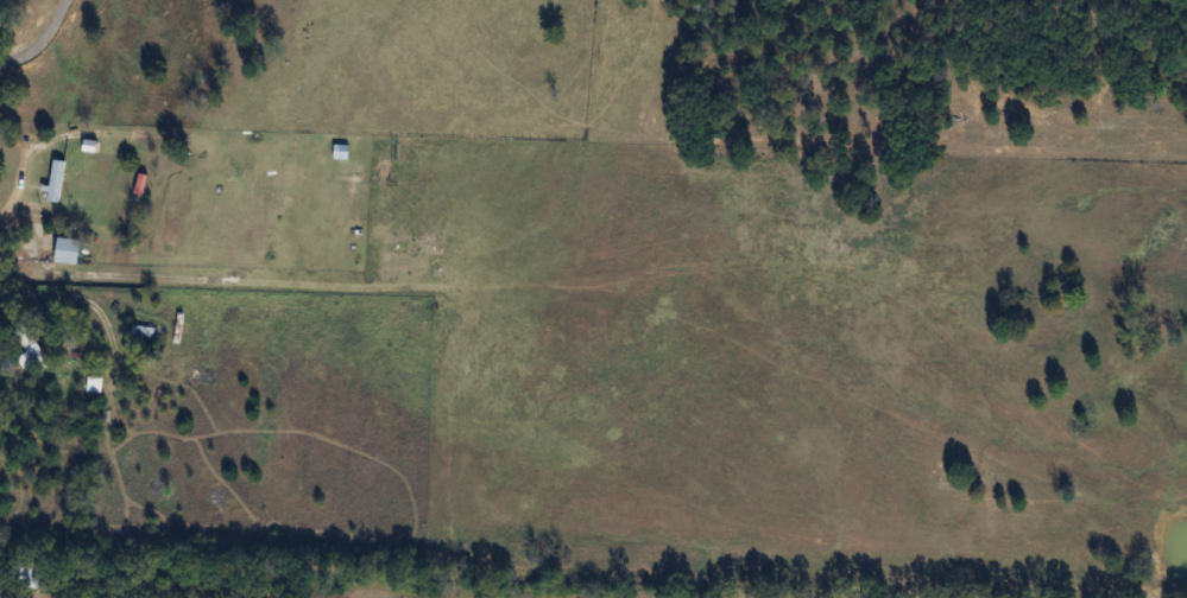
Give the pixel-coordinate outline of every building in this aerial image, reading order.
[(46,202),(59,203),(63,162),(50,161),(46,202)] [(75,265),(77,240),(54,238),(52,264),(75,265)] [(12,333),(40,372),(50,365),(22,326),(12,333)] [(151,337),(151,328),(130,328),(130,337),(151,337)]
